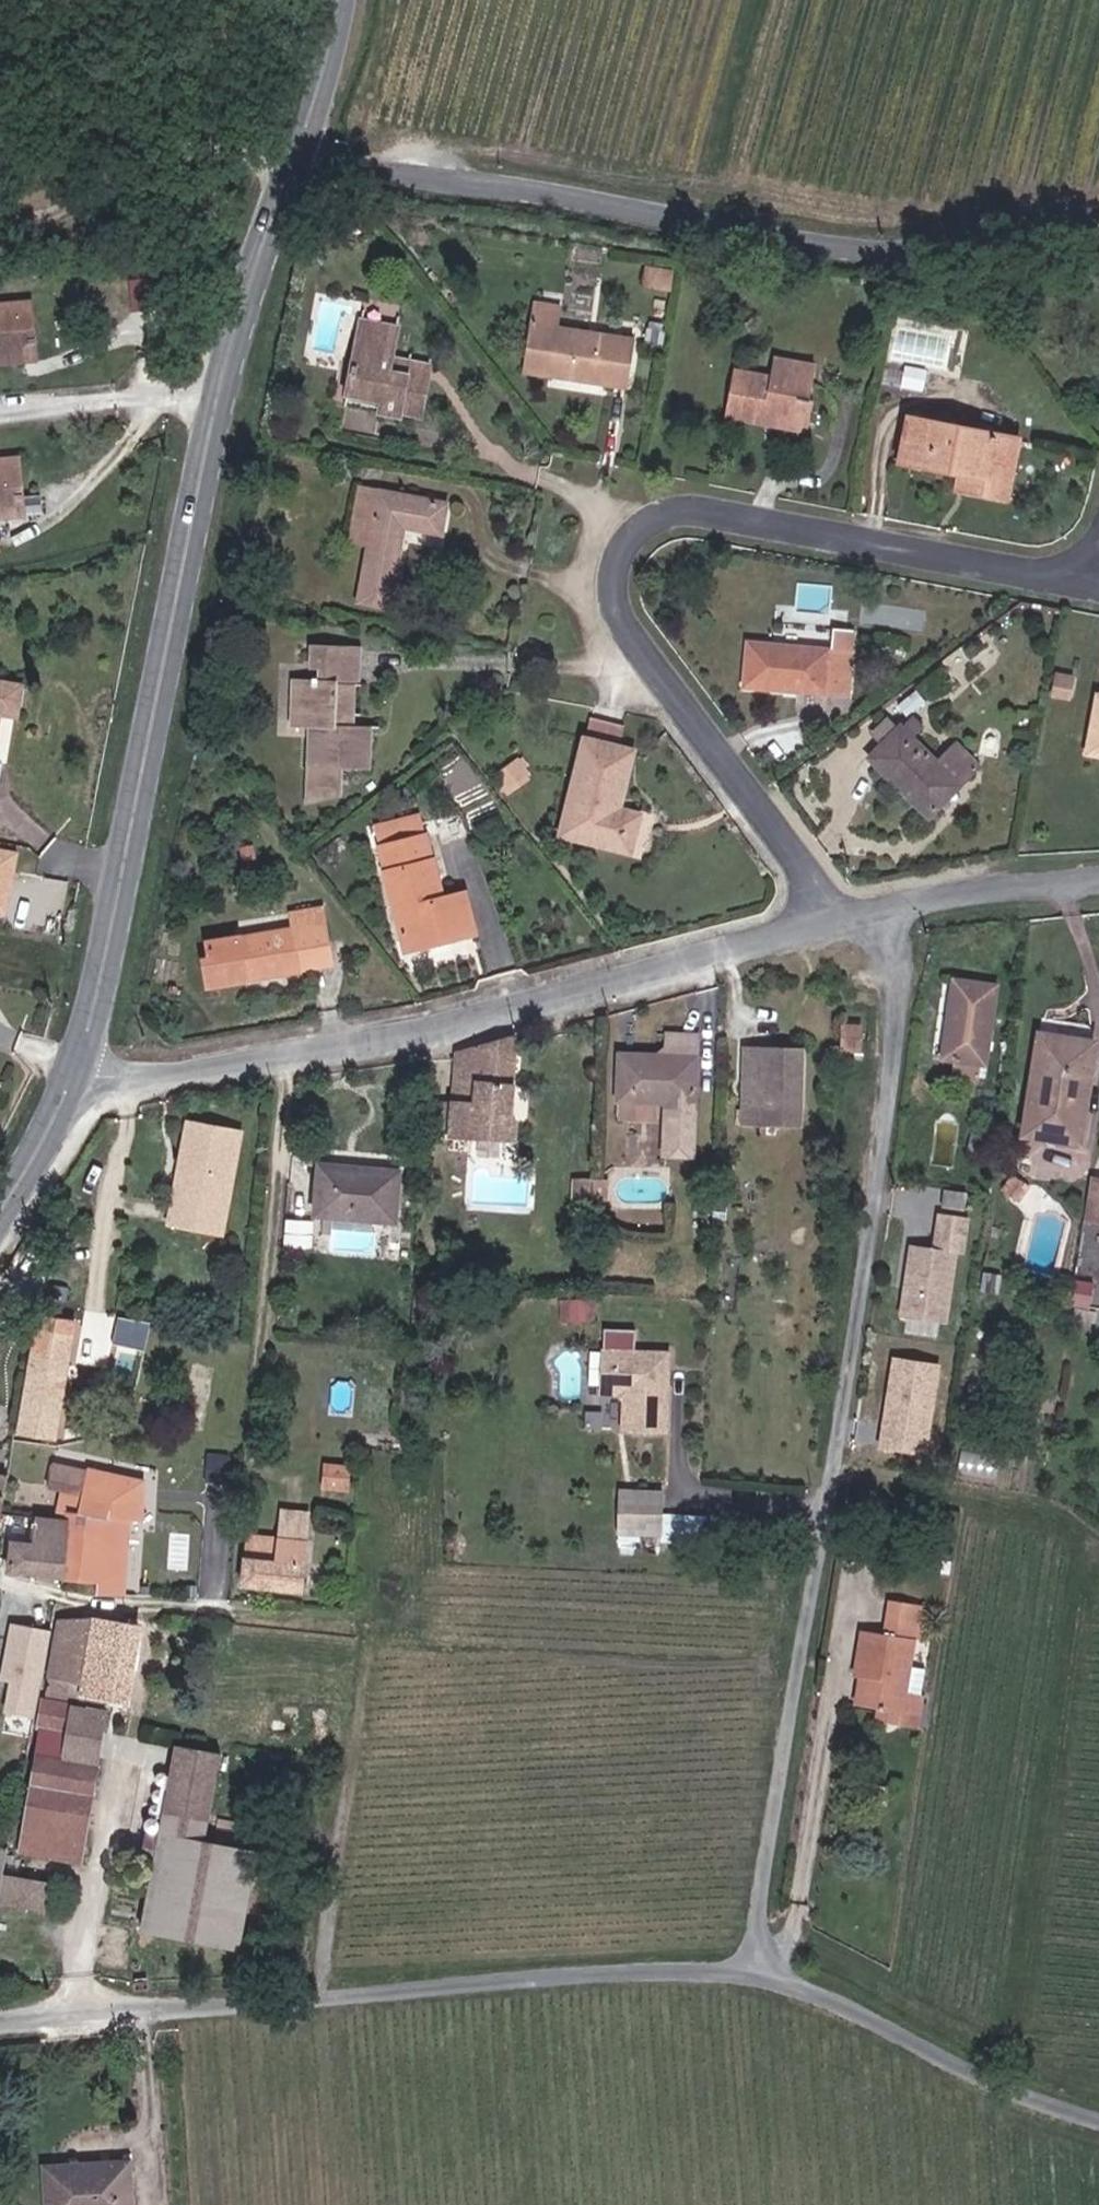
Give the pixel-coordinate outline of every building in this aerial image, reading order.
[(51,339),(49,301),(0,306),(0,363),(40,360),(39,339),(51,339)] [(552,367),(631,381),(639,336),(560,322),(552,367)] [(896,323),(890,361),(944,370),(951,333),(896,323)] [(411,378),(414,367),(420,333),(384,327),(370,402),(393,406),(391,416),(422,422),(423,416),(444,420),(451,385),(411,378)] [(40,360),(53,358),(51,339),(39,339),(40,360)] [(807,394),(815,395),(822,360),(777,352),(773,371),(736,364),(728,408),(768,415),(769,409),(804,415),(807,394)] [(927,370),(887,364),(885,381),(924,387),(927,370)] [(451,385),(453,374),(414,367),(411,378),(451,385)] [(768,415),(810,422),(815,395),(807,394),(804,415),(769,409),(768,415)] [(368,412),(391,416),(393,406),(370,402),(368,412)] [(976,483),(1006,487),(1016,429),(919,413),(912,456),(969,465),(978,466),(976,483)] [(422,422),(443,426),(444,420),(423,416),(422,422)] [(1006,487),(1018,489),(1027,431),(1016,429),(1006,487)] [(36,494),(34,458),(0,460),(0,516),(23,515),(22,496),(36,494)] [(966,482),(976,483),(978,466),(969,465),(966,482)] [(410,528),(449,536),(454,506),(387,493),(366,602),(395,608),(410,528)] [(23,515),(38,513),(36,494),(22,496),(23,515)] [(10,530),(0,530),(0,551),(12,550),(10,530)] [(869,600),(865,623),(920,632),(924,609),(869,600)] [(752,682),(852,690),(856,646),(756,637),(752,682)] [(353,720),(357,720),(358,690),(363,690),(365,650),(319,648),(318,667),(330,668),(329,684),(301,683),(298,728),(316,729),(314,766),(372,770),(373,732),(352,731),(353,720)] [(9,703),(9,672),(0,671),(0,702),(9,703)] [(16,704),(39,700),(43,671),(9,672),(9,703),(16,704)] [(15,720),(16,704),(9,703),(0,702),(0,750),(10,752),(15,720)] [(592,738),(623,747),(630,725),(599,717),(592,738)] [(877,753),(938,812),(988,761),(966,740),(946,760),(907,722),(877,753)] [(614,821),(617,808),(634,750),(623,747),(592,738),(565,834),(624,850),(630,825),(614,821)] [(639,854),(648,817),(617,808),(614,821),(630,825),(624,850),(639,854)] [(427,942),(455,935),(429,834),(381,844),(409,954),(428,950),(427,942)] [(12,912),(21,847),(0,844),(0,910),(12,912)] [(315,930),(326,929),(324,911),(313,913),(315,930)] [(209,987),(331,970),(326,929),(315,930),(313,913),(291,915),(294,933),(210,945),(213,962),(207,962),(209,987)] [(428,950),(457,943),(455,935),(427,942),(428,950)] [(995,1045),(1002,1046),(1014,968),(975,961),(963,1040),(971,1041),(995,1045)] [(1098,1024),(1098,1012),(1059,1007),(1050,1062),(1058,1063),(1065,1019),(1098,1024)] [(1098,1127),(1098,1119),(1098,1024),(1065,1019),(1058,1063),(1050,1062),(1042,1117),(1098,1127)] [(679,1145),(707,1147),(713,1023),(684,1021),(683,1045),(681,1090),(679,1145)] [(825,1028),(762,1027),(762,1053),(771,1053),(771,1064),(762,1064),(762,1107),(796,1108),(796,1099),(809,1089),(824,1090),(825,1028)] [(494,1083),(529,1087),(531,1033),(471,1051),(467,1118),(490,1120),(494,1083)] [(969,1061),(992,1064),(995,1045),(971,1041),(969,1061)] [(656,1089),(681,1090),(683,1045),(639,1043),(636,1089),(656,1089)] [(532,1124),(526,1123),(529,1087),(494,1083),(490,1120),(467,1118),(465,1139),(488,1140),(531,1143),(532,1124)] [(636,1107),(655,1108),(656,1089),(636,1089),(636,1107)] [(196,1180),(194,1210),(224,1212),(251,1215),(258,1132),(200,1127),(197,1168),(202,1168),(201,1176),(196,1180)] [(464,1154),(487,1156),(488,1140),(465,1139),(464,1154)] [(1026,1172),(1034,1179),(1045,1164),(1036,1158),(1026,1172)] [(1034,1179),(1040,1183),(1050,1168),(1045,1164),(1034,1179)] [(329,1218),(407,1224),(410,1175),(333,1168),(329,1218)] [(601,1196),(612,1196),(613,1178),(602,1178),(601,1196)] [(612,1196),(623,1197),(625,1179),(613,1178),(612,1196)] [(989,1202),(960,1198),(955,1233),(932,1230),(922,1301),(968,1307),(978,1238),(984,1238),(989,1202)] [(222,1234),(224,1212),(194,1210),(192,1232),(222,1234)] [(325,1253),(327,1224),(298,1221),(296,1251),(325,1253)] [(1020,1275),(1022,1258),(1006,1256),(1004,1272),(1020,1275)] [(32,1434),(64,1436),(82,1323),(48,1320),(32,1434)] [(11,1362),(22,1326),(10,1322),(0,1350),(0,1358),(11,1362)] [(622,1363),(621,1390),(637,1391),(643,1391),(642,1396),(641,1426),(685,1428),(687,1383),(680,1383),(681,1373),(687,1368),(688,1352),(644,1350),(644,1360),(639,1363),(622,1363)] [(644,1350),(622,1350),(622,1363),(639,1363),(644,1360),(644,1350)] [(590,1351),(590,1381),(601,1381),(602,1351),(590,1351)] [(890,1355),(883,1448),(935,1452),(942,1359),(890,1355)] [(637,1391),(621,1390),(620,1410),(619,1425),(641,1426),(642,1396),(643,1391),(637,1391)] [(619,1425),(620,1410),(604,1410),(603,1424),(619,1425)] [(324,1461),(322,1487),(351,1490),(353,1464),(324,1461)] [(113,1597),(140,1599),(144,1524),(153,1524),(155,1487),(128,1480),(124,1521),(85,1517),(82,1525),(52,1522),(50,1535),(83,1539),(83,1536),(116,1539),(113,1586),(113,1597)] [(24,1488),(0,1481),(0,1548),(14,1553),(24,1488)] [(684,1488),(639,1486),(638,1517),(682,1519),(684,1488)] [(326,1509),(299,1507),(297,1536),(323,1537),(326,1509)] [(682,1519),(638,1517),(637,1532),(682,1534),(682,1519)] [(257,1587),(320,1590),(323,1537),(297,1536),(261,1533),(257,1587)] [(24,1577),(80,1583),(83,1539),(50,1535),(47,1551),(27,1550),(24,1577)] [(80,1583),(113,1586),(116,1539),(83,1536),(83,1539),(80,1583)] [(9,1593),(0,1590),(0,1632),(9,1593)] [(938,1622),(943,1622),(944,1609),(909,1605),(907,1618),(938,1622)] [(948,1676),(932,1674),(938,1622),(907,1618),(886,1615),(881,1650),(887,1651),(882,1690),(923,1696),(922,1707),(943,1710),(948,1676)] [(100,1693),(145,1700),(156,1628),(103,1619),(74,1621),(64,1693),(99,1699),(100,1693)] [(66,1633),(26,1626),(17,1684),(26,1685),(21,1716),(52,1721),(66,1633)] [(53,1760),(114,1771),(123,1708),(59,1698),(55,1723),(59,1724),(53,1760)] [(238,1748),(194,1742),(180,1835),(178,1854),(167,1926),(266,1940),(280,1843),(225,1836),(238,1748)] [(41,1823),(103,1834),(114,1771),(53,1760),(41,1823)] [(36,1852),(97,1862),(103,1834),(41,1823),(36,1852)] [(178,1854),(180,1835),(170,1833),(167,1853),(178,1854)] [(1,1971),(15,1901),(20,1874),(22,1862),(0,1857),(0,1971),(1,1971)] [(15,1901),(64,1910),(69,1883),(20,1874),(15,1901)] [(143,2169),(91,2173),(90,2166),(62,2169),(65,2204),(146,2204),(143,2169)]
